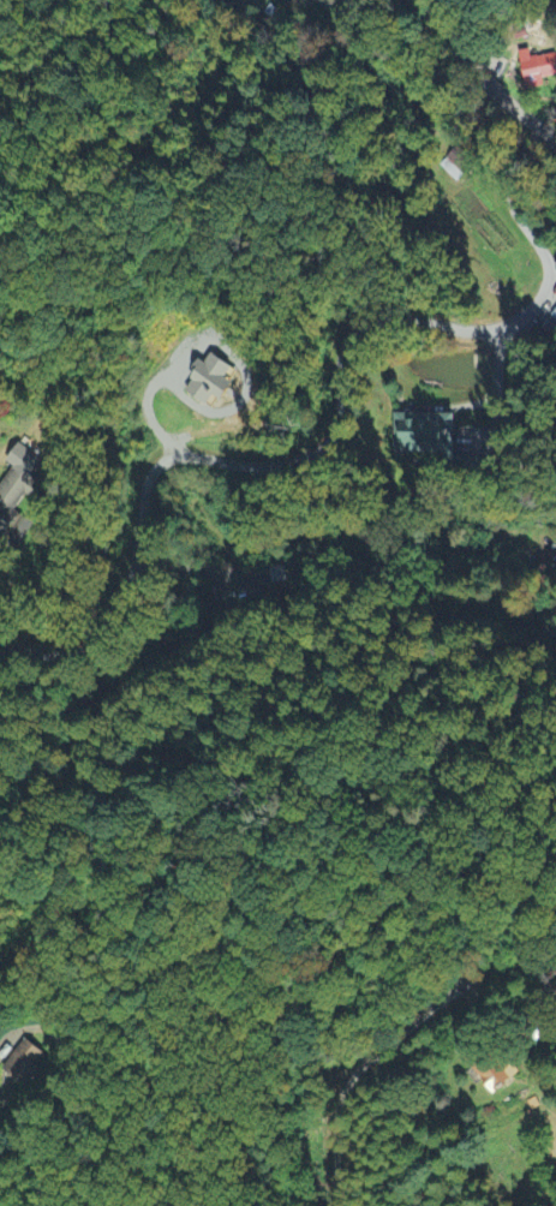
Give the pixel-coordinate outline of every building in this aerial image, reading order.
[(547,86),(546,79),(555,77),(555,56),(523,61),(527,89),(547,86)] [(10,460),(33,476),(43,462),(20,446),(10,460)] [(3,543),(19,518),(14,515),(26,496),(32,499),(43,483),(15,465),(0,489),(0,541),(3,543)] [(289,583),(287,567),(270,570),(272,585),(289,583)] [(488,1061),(477,1050),(465,1062),(499,1094),(519,1073),(497,1051),(488,1061)]
